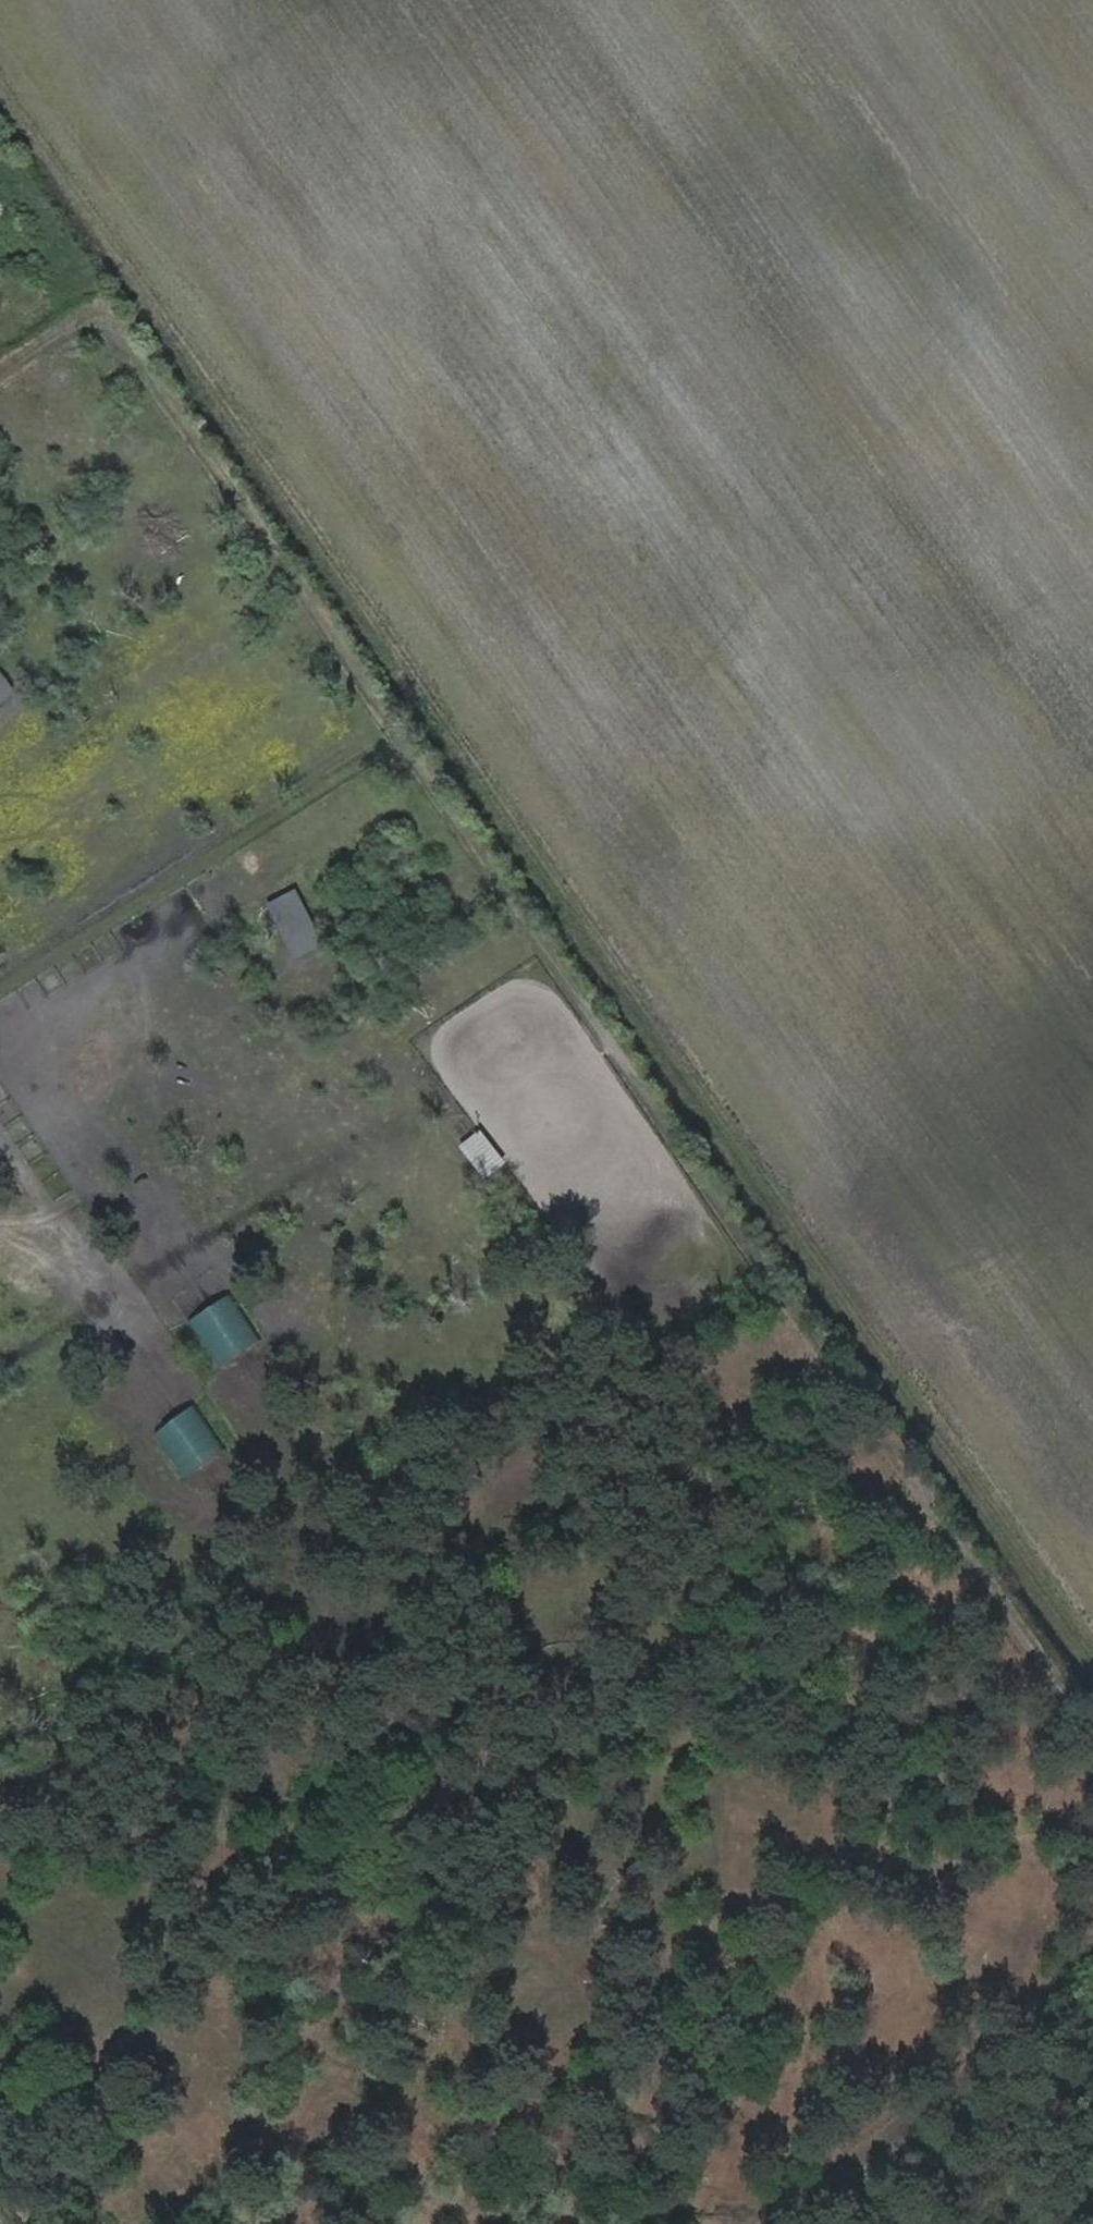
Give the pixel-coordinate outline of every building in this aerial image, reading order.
[(22,686),(2,664),(0,666),(0,707),(22,686)] [(297,954),(328,944),(309,886),(278,896),(297,954)] [(491,1173),(511,1157),(486,1127),(466,1143),(491,1173)] [(236,1291),(195,1317),(225,1364),(266,1338),(236,1291)] [(160,1431),(192,1476),(233,1447),(201,1402),(160,1431)]
